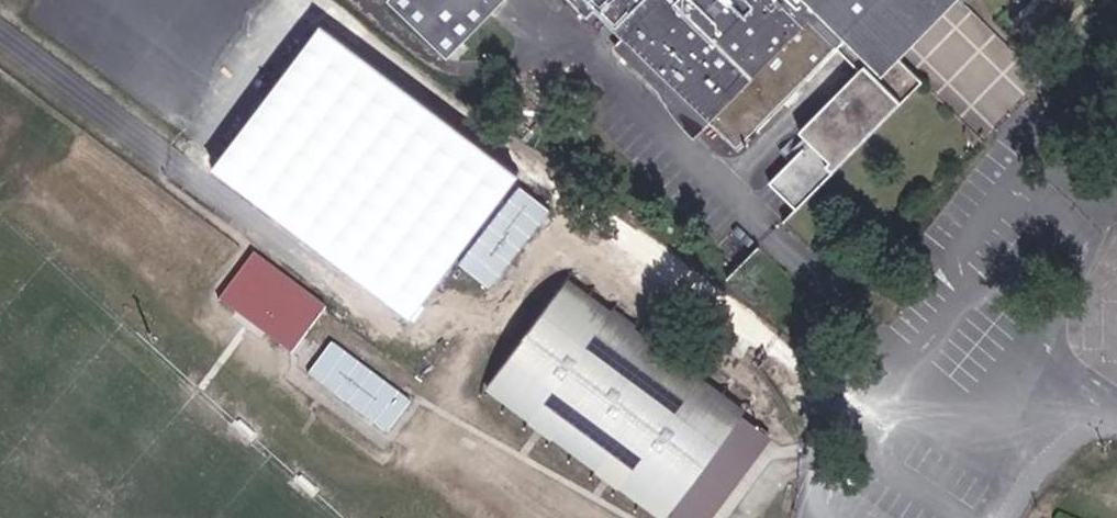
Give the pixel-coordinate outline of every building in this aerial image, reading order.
[(445,56),(501,0),(388,0),(445,56)] [(752,140),(756,135),(754,133),(779,107),(795,91),(838,46),(860,67),(799,128),(810,139),(770,180),(797,206),(922,78),(891,47),(862,18),(880,0),(569,0),(586,17),(593,10),(614,31),(623,22),(629,29),(613,46),(701,129),(709,123),(737,151),(750,138),(752,140)] [(937,0),(880,0),(862,18),(891,47),(937,0)] [(800,97),(795,91),(779,107),(785,113),(800,97)] [(548,211),(517,187),(455,263),(487,287),(548,211)] [(253,256),(251,258),(323,311),(324,308),(253,256)] [(323,311),(251,258),(220,300),(235,311),(241,303),(269,325),(263,332),(291,353),(323,311)] [(564,280),(484,387),(663,517),(667,512),(675,517),(704,517),(765,434),(739,414),(742,410),(564,280)] [(241,303),(235,311),(263,332),(269,325),(241,303)] [(409,402),(330,343),(307,375),(386,434),(409,402)]
